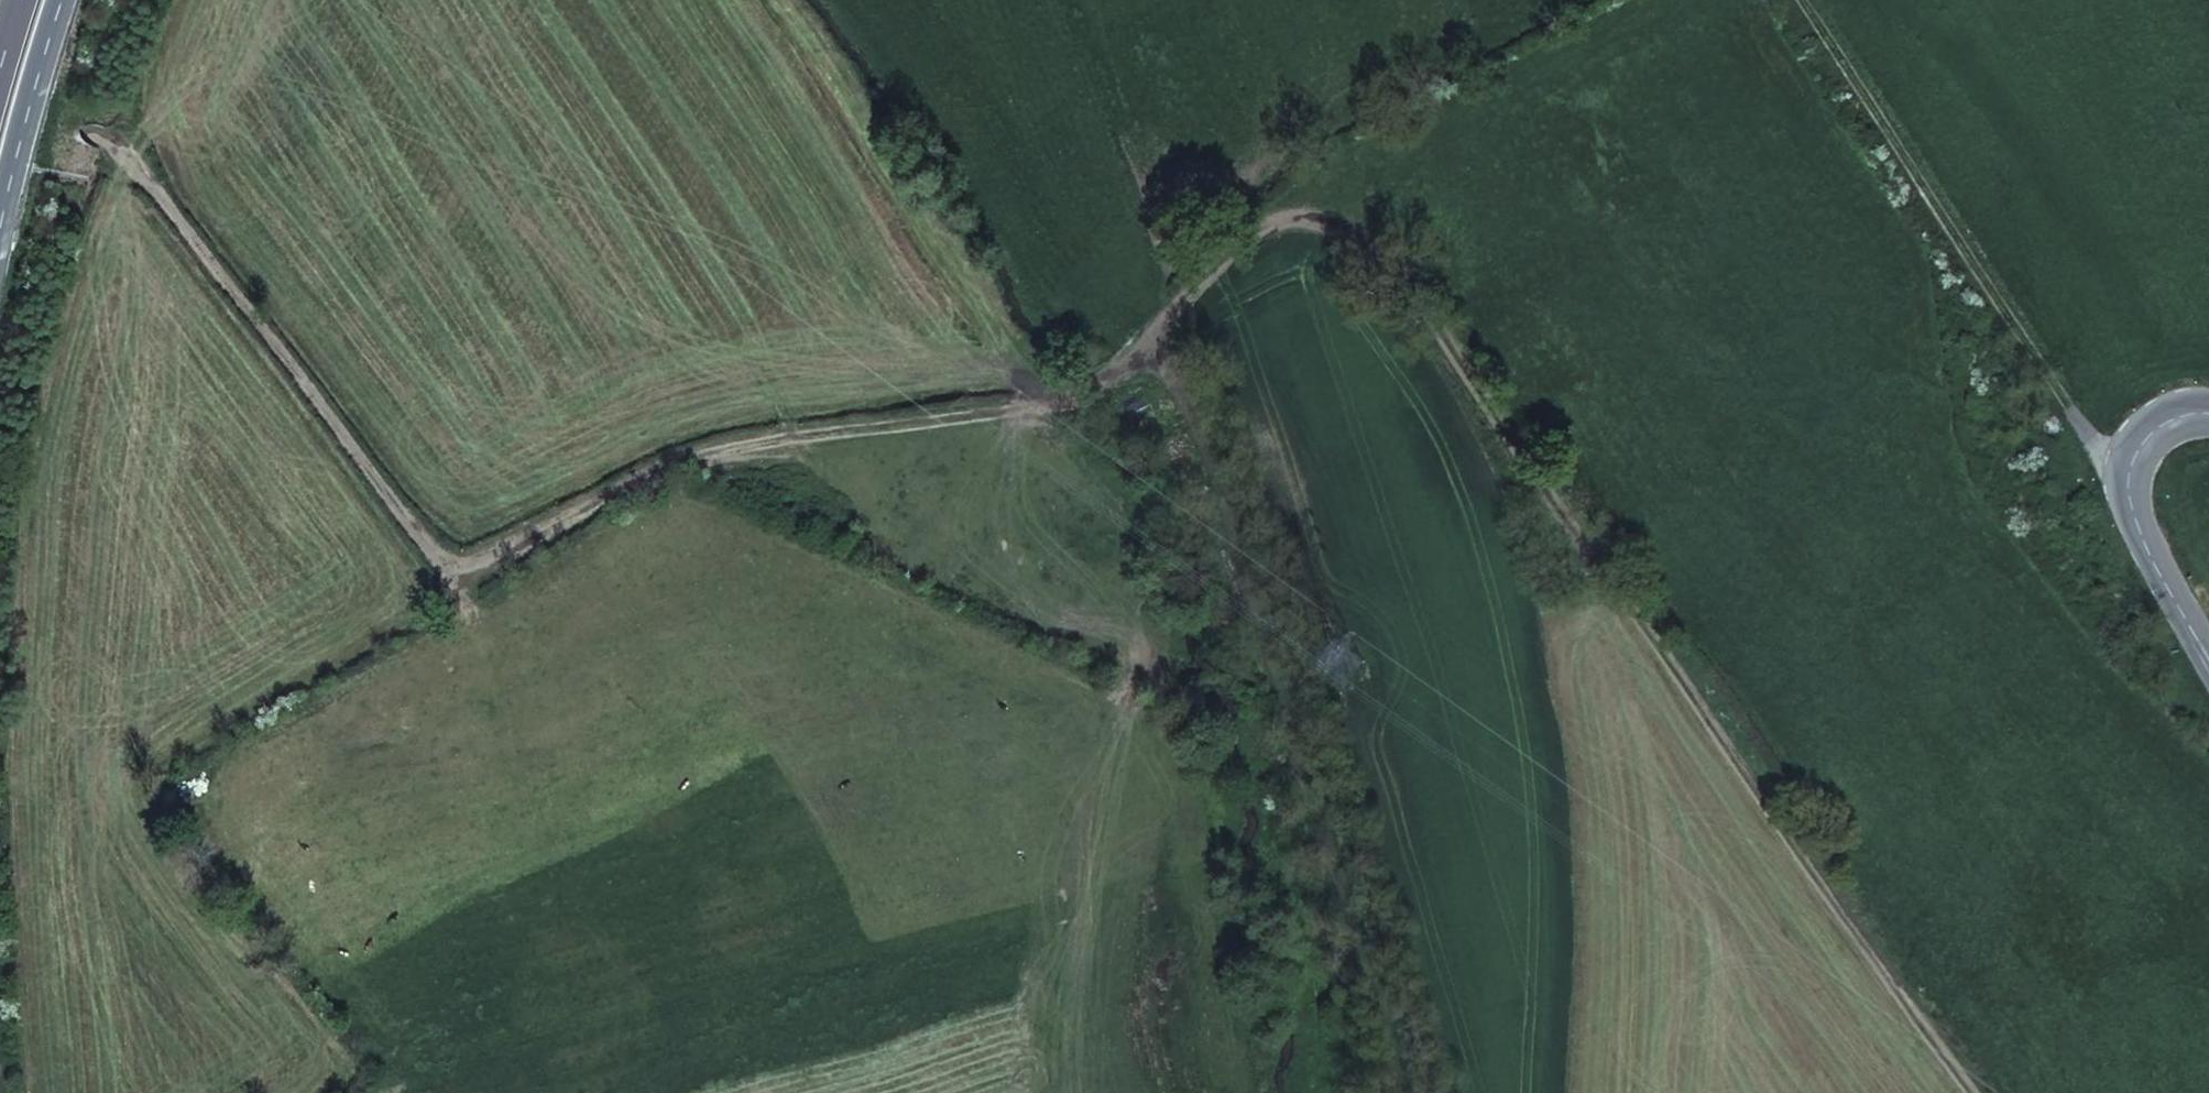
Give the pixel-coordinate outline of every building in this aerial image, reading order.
[(1176,395),(1171,377),(1158,381),(1163,397),(1176,395)]
